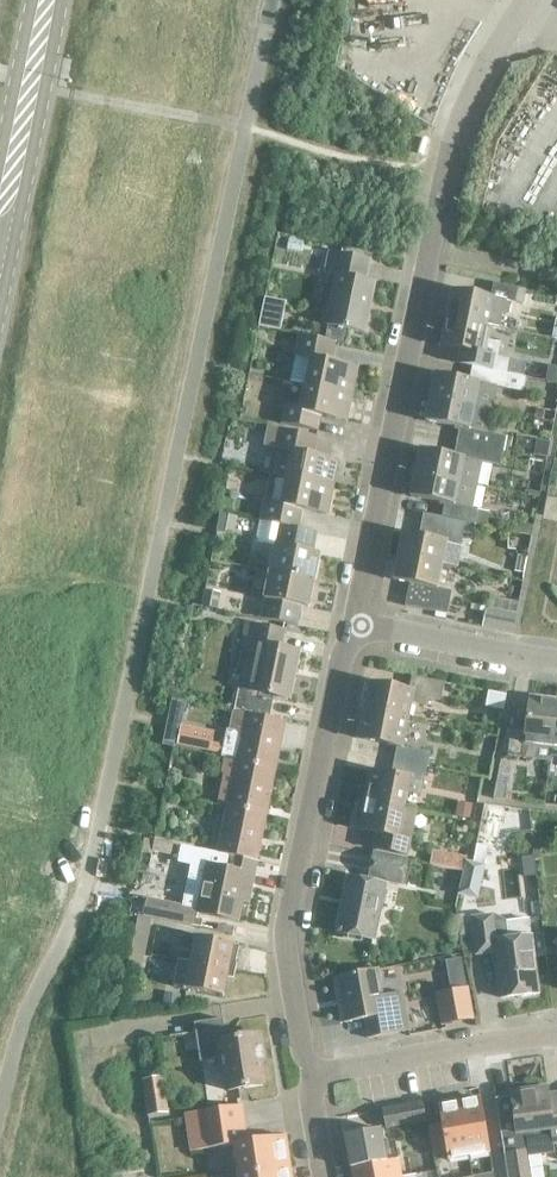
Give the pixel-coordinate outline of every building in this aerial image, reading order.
[(364,334),(375,282),(366,280),(370,260),(330,252),(326,274),(337,276),(326,326),(364,334)] [(452,290),(447,319),(490,327),(500,329),(503,315),(506,315),(509,302),(523,305),(526,290),(494,284),(491,298),(452,290)] [(490,327),(447,319),(441,346),(480,354),(477,368),(510,374),(512,360),(498,357),(501,344),(487,341),(490,327)] [(290,382),(305,385),(352,394),(357,367),(332,362),(335,343),(299,336),(290,382)] [(431,398),(491,410),(495,387),(509,390),(512,375),(477,368),(472,367),(469,381),(435,374),(431,398)] [(352,394),(305,385),(301,408),(285,405),(281,424),(318,432),(321,417),(346,422),(352,394)] [(460,429),(457,443),(503,452),(506,437),(486,433),(491,410),(431,398),(426,422),(460,429)] [(265,447),(279,450),(275,476),(286,478),(333,488),(338,460),(313,455),(317,437),(279,430),(269,427),(265,447)] [(503,452),(457,443),(454,457),(420,450),(415,473),(477,486),(481,463),(500,466),(503,452)] [(442,518),(466,523),(486,527),(489,512),(472,509),(477,486),(415,473),(411,497),(445,504),(442,518)] [(265,502),(261,522),(298,529),(302,511),(327,516),(333,488),(286,478),(281,505),(265,502)] [(403,534),(399,557),(442,566),(447,543),(461,546),(466,523),(442,518),(424,514),(419,537),(403,534)] [(275,547),(270,572),(314,581),(319,554),(313,553),(317,533),(298,530),(298,529),(261,522),(256,543),(275,547)] [(442,566),(399,557),(394,581),(410,584),(405,606),(447,615),(452,592),(437,589),(442,566)] [(314,581),(270,572),(264,600),(265,600),(261,619),(298,627),(302,607),(308,609),(314,581)] [(487,608),(483,627),(513,633),(517,614),(487,608)] [(239,688),(234,711),(270,718),(274,696),(290,699),(299,653),(280,649),(284,631),(247,624),(241,652),(257,656),(250,691),(239,688)] [(370,683),(365,710),(408,719),(411,703),(426,707),(428,699),(441,702),(444,683),(412,677),(409,691),(370,683)] [(489,693),(486,708),(503,712),(506,696),(489,693)] [(551,749),(556,702),(556,701),(530,698),(526,731),(511,729),(507,757),(533,760),(535,747),(551,749)] [(395,760),(427,767),(430,753),(402,747),(408,719),(365,710),(359,739),(397,747),(395,760)] [(241,735),(236,760),(276,768),(286,722),(270,718),(234,711),(230,732),(241,735)] [(181,725),(177,746),(222,755),(224,745),(212,743),(214,732),(181,725)] [(227,807),(267,815),(276,768),(236,760),(227,758),(217,805),(227,807)] [(370,771),(365,801),(404,809),(407,793),(421,796),(427,767),(395,760),(392,776),(370,771)] [(507,786),(496,784),(493,799),(505,800),(507,786)] [(404,809),(365,801),(359,830),(380,835),(377,850),(407,856),(416,811),(404,809)] [(227,807),(217,853),(257,862),(267,815),(227,807)] [(251,892),(257,862),(217,853),(183,846),(180,860),(193,863),(184,906),(199,909),(198,913),(238,921),(244,891),(251,892)] [(431,866),(464,873),(467,858),(433,851),(431,866)] [(401,884),(406,860),(374,854),(369,882),(349,878),(338,933),(373,940),(385,880),(401,884)] [(478,900),(486,866),(467,862),(459,896),(478,900)] [(147,900),(144,916),(192,926),(196,910),(147,900)] [(141,969),(152,918),(139,916),(129,967),(141,969)] [(493,916),(473,918),(477,955),(496,953),(501,998),(538,994),(533,956),(543,954),(541,936),(531,937),(529,920),(505,923),(494,924),(493,916)] [(234,945),(209,940),(184,935),(179,961),(204,966),(229,971),(234,945)] [(174,987),(199,992),(224,997),(229,971),(204,966),(179,961),(174,987)] [(369,1039),(410,1031),(403,992),(383,996),(378,969),(337,977),(345,1023),(365,1020),(369,1039)] [(467,989),(437,995),(443,1026),(473,1021),(467,989)] [(260,1037),(226,1043),(222,1020),(195,1024),(201,1063),(223,1060),(228,1093),(263,1087),(259,1063),(265,1062),(260,1037)] [(142,1082),(148,1117),(169,1114),(163,1078),(142,1082)] [(512,1098),(496,1101),(508,1176),(531,1176),(528,1157),(555,1153),(553,1144),(556,1143),(556,1100),(549,1101),(548,1088),(511,1092),(512,1098)] [(480,1099),(459,1103),(469,1158),(489,1155),(480,1099)] [(386,1129),(427,1121),(423,1103),(382,1111),(386,1129)] [(459,1103),(438,1106),(448,1162),(469,1158),(459,1103)] [(185,1114),(188,1133),(245,1124),(242,1106),(185,1114)] [(232,1145),(237,1175),(290,1167),(286,1136),(248,1143),(245,1124),(188,1133),(191,1152),(232,1145)] [(402,1176),(396,1146),(384,1149),(380,1129),(346,1135),(354,1176),(397,1176),(402,1176)] [(290,1167),(237,1175),(237,1176),(292,1176),(290,1167)]
